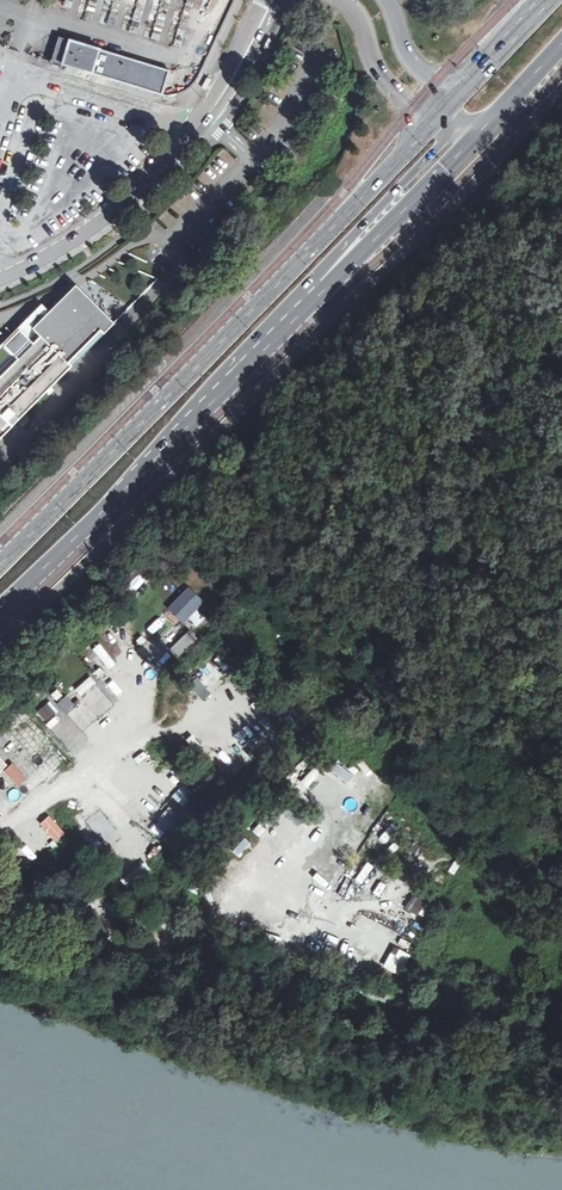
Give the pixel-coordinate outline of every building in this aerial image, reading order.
[(266,47),(269,48),(274,37),(271,35),(266,47)] [(161,95),(169,72),(69,41),(61,65),(161,95)] [(214,76),(209,74),(203,85),(208,88),(214,76)] [(110,332),(82,303),(62,322),(60,320),(55,325),(48,321),(44,330),(47,331),(35,343),(31,339),(25,344),(21,340),(0,345),(0,440),(110,332)] [(196,627),(206,616),(185,598),(170,614),(181,624),(186,618),(196,627)] [(150,637),(161,627),(155,621),(145,632),(150,637)] [(192,683),(206,697),(219,685),(205,671),(192,683)] [(95,711),(106,702),(91,682),(80,691),(95,711)] [(57,703),(66,714),(76,706),(66,695),(57,703)] [(50,701),(37,710),(45,721),(58,713),(50,701)] [(74,751),(89,739),(83,733),(69,744),(74,751)] [(1,767),(10,759),(0,748),(0,766),(1,767)] [(346,783),(352,776),(336,761),(330,767),(346,783)] [(153,823),(169,836),(187,815),(171,802),(153,823)] [(95,822),(107,815),(103,809),(91,816),(95,822)] [(51,814),(40,821),(53,841),(64,834),(51,814)] [(242,854),(256,840),(250,834),(236,848),(242,854)] [(269,863),(252,877),(260,886),(276,872),(269,863)] [(335,870),(326,882),(331,886),(340,874),(335,870)] [(415,896),(406,907),(424,920),(432,909),(415,896)]
